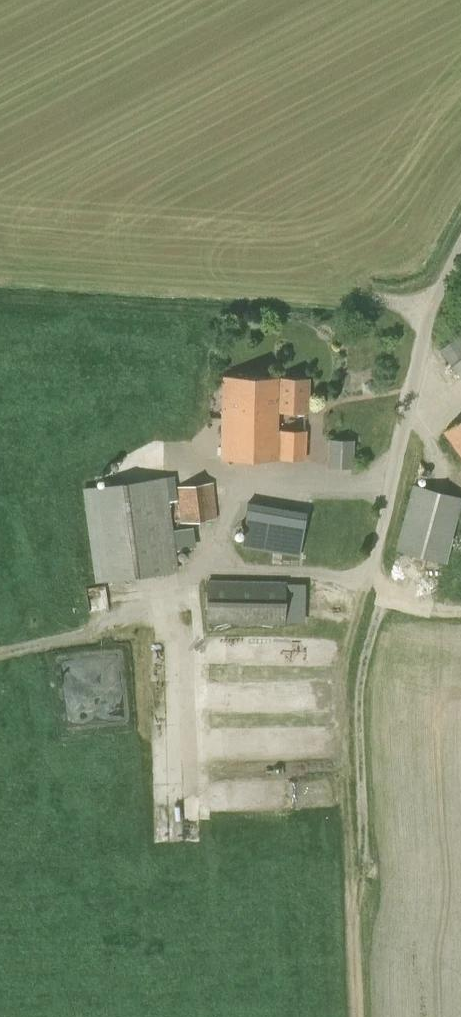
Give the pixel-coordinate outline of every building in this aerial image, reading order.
[(440,348),(460,377),(460,333),(440,348)] [(260,400),(260,377),(224,376),(223,457),(305,458),(305,431),(277,430),(277,410),(277,400),(260,400)] [(308,378),(260,377),(260,400),(277,400),(277,410),(307,411),(308,378)] [(444,432),(460,454),(460,419),(444,432)] [(329,466),(354,467),(354,440),(329,438),(329,466)] [(83,487),(95,582),(179,570),(167,476),(83,487)] [(177,486),(181,523),(218,518),(214,481),(177,486)] [(446,563),(460,507),(460,496),(413,483),(395,549),(446,563)] [(307,511),(249,500),(242,547),(245,547),(243,557),(268,561),(270,551),(298,556),(307,511)] [(286,580),(207,578),(206,622),(285,623),(286,580)]
